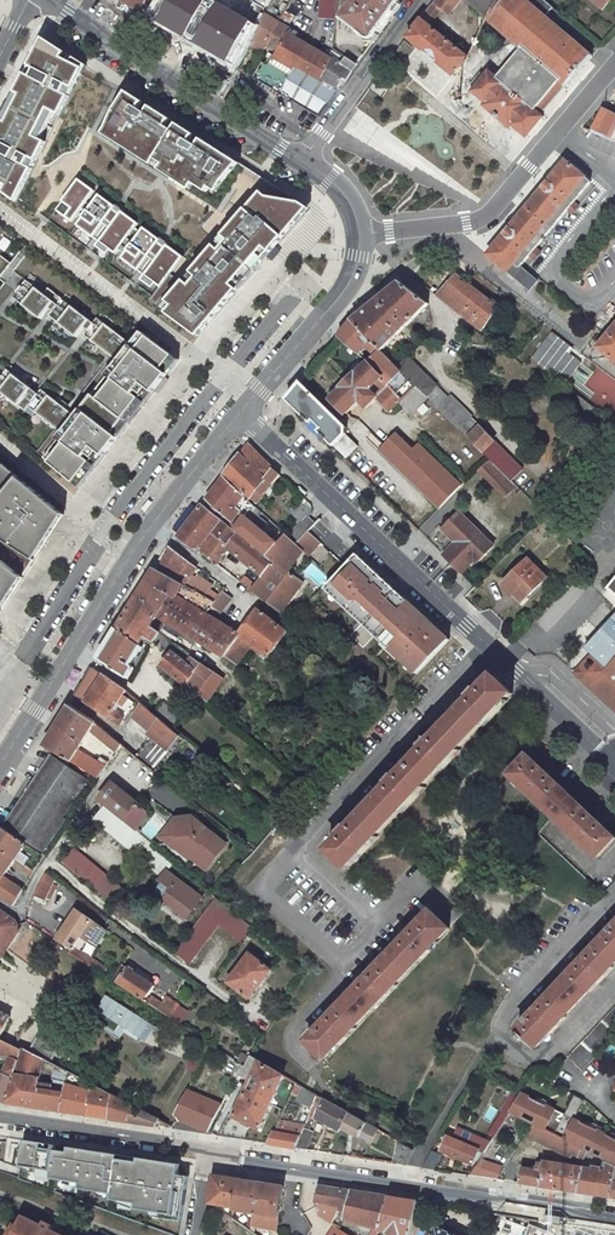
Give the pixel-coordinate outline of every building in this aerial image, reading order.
[(122,2),(140,12),(147,0),(123,0),(122,2)] [(213,0),(160,0),(149,20),(226,63),(250,21),(213,0)] [(321,17),(335,18),(337,0),(323,0),(321,17)] [(396,0),(357,0),(343,20),(370,40),(375,40),(401,4),(396,0)] [(443,12),(448,15),(460,0),(438,0),(434,5),(443,12)] [(492,19),(490,22),(516,45),(509,54),(515,59),(499,79),(490,72),(472,93),(486,105),(484,108),(491,113),(506,125),(511,129),(513,126),(527,138),(545,117),(537,110),(561,82),(568,87),(593,57),(534,8),(540,0),(470,0),(492,19)] [(600,5),(604,9),(612,0),(605,0),(600,5)] [(423,18),(432,25),(443,12),(434,5),(423,18)] [(280,94),(320,117),(337,92),(322,83),(324,80),(335,60),(288,33),(297,18),(287,12),(280,25),(269,46),(279,51),(270,66),(264,63),(255,80),(257,81),(255,85),(278,98),(280,94)] [(249,48),(264,56),(269,46),(280,25),(266,17),(256,36),(249,48)] [(407,39),(454,78),(469,59),(429,27),(432,25),(423,18),(407,39)] [(16,202),(87,66),(44,39),(0,126),(0,190),(16,202)] [(324,80),(339,89),(344,79),(347,81),(353,70),(357,64),(339,53),(335,60),(324,80)] [(240,164),(128,92),(116,113),(111,125),(104,136),(190,192),(195,184),(215,197),(225,181),(240,164)] [(614,125),(614,124),(614,115),(604,111),(594,129),(614,137),(614,126),(614,125)] [(591,182),(566,161),(487,255),(529,290),(537,281),(520,267),(591,182)] [(95,192),(79,179),(57,210),(73,222),(82,210),(87,213),(78,225),(100,242),(102,238),(99,236),(107,226),(110,229),(122,212),(101,195),(92,206),(87,203),(95,192)] [(271,183),(162,309),(199,336),(310,208),(271,183)] [(139,224),(122,212),(110,229),(102,238),(100,242),(116,254),(120,250),(125,254),(122,259),(145,276),(148,272),(144,269),(151,259),(155,262),(168,245),(145,228),(141,232),(136,228),(139,224)] [(184,257),(168,245),(155,262),(148,272),(145,276),(161,288),(184,257)] [(490,303),(456,277),(438,298),(496,345),(516,320),(492,301),(490,303)] [(428,304),(399,283),(351,322),(378,347),(381,351),(398,334),(401,331),(428,304)] [(44,458),(79,487),(178,360),(141,332),(131,344),(96,318),(93,323),(71,306),(59,297),(48,289),(44,295),(36,289),(23,305),(41,319),(49,308),(52,311),(48,316),(76,337),(84,327),(87,330),(84,335),(92,341),(118,361),(76,416),(48,395),(45,400),(13,375),(9,381),(0,374),(0,397),(2,398),(4,395),(25,411),(28,407),(63,433),(44,458)] [(378,347),(351,322),(337,339),(355,356),(364,347),(372,353),(378,347)] [(597,348),(614,362),(614,326),(597,348)] [(572,347),(553,332),(531,361),(565,387),(583,364),(568,352),(572,347)] [(380,351),(366,365),(387,385),(400,372),(396,367),(380,351)] [(406,357),(396,367),(400,372),(408,380),(414,386),(425,396),(433,388),(435,386),(406,357)] [(366,365),(331,400),(345,414),(359,401),(365,408),(375,398),(387,411),(400,399),(394,393),(387,385),(366,365)] [(394,393),(400,399),(414,386),(408,380),(394,393)] [(285,399),(284,400),(331,446),(344,434),(344,426),(299,383),(285,399)] [(433,388),(425,396),(437,408),(445,400),(433,388)] [(445,400),(437,408),(488,458),(510,480),(522,468),(469,417),(467,419),(454,406),(456,404),(448,397),(445,400)] [(344,434),(331,446),(344,459),(355,447),(356,446),(344,434)] [(391,436),(376,450),(438,509),(461,485),(420,447),(418,449),(420,451),(416,454),(413,451),(412,453),(406,447),(404,448),(391,436)] [(278,473),(247,444),(224,473),(253,500),(278,473)] [(355,447),(344,459),(361,476),(373,464),(355,447)] [(488,458),(477,470),(505,498),(517,486),(510,480),(488,458)] [(0,461),(0,516),(2,518),(6,513),(12,518),(0,536),(0,610),(1,611),(50,536),(59,523),(64,514),(0,461)] [(261,513),(221,477),(200,505),(236,534),(266,559),(277,544),(253,524),(261,513)] [(298,519),(284,536),(293,544),(313,523),(304,515),(308,510),(306,500),(300,495),(287,508),(298,519)] [(148,512),(155,503),(150,500),(144,509),(148,512)] [(236,534),(200,505),(176,538),(215,565),(226,550),(236,534)] [(459,511),(442,528),(455,541),(451,546),(456,550),(448,559),(462,572),(474,559),(476,561),(493,544),(459,511)] [(266,559),(236,534),(226,550),(262,577),(272,563),(266,559)] [(277,544),(266,559),(272,563),(262,577),(252,589),(279,611),(299,585),(285,574),(301,551),(293,544),(284,536),(277,544)] [(456,550),(451,546),(443,554),(448,559),(456,550)] [(196,568),(168,549),(154,570),(202,598),(211,585),(210,581),(200,581),(191,575),(196,568)] [(371,624),(397,594),(356,555),(329,584),(371,624)] [(525,559),(500,587),(510,597),(516,590),(525,598),(544,577),(525,559)] [(303,571),(317,585),(326,575),(313,561),(303,571)] [(202,598),(154,570),(147,582),(203,615),(211,604),(202,598)] [(203,615),(147,582),(137,596),(159,610),(149,626),(157,632),(163,622),(222,657),(237,636),(236,635),(203,615)] [(371,624),(329,584),(324,589),(366,629),(371,624)] [(525,598),(516,590),(510,597),(519,605),(525,598)] [(447,641),(397,594),(371,624),(420,670),(447,641)] [(159,610),(137,596),(117,627),(138,643),(142,637),(150,643),(152,640),(157,632),(149,626),(159,610)] [(285,633),(255,610),(236,635),(237,636),(266,657),(285,633)] [(420,670),(371,624),(366,629),(415,676),(420,670)] [(138,643),(117,627),(96,659),(108,665),(108,666),(126,677),(130,669),(130,663),(142,645),(138,643)] [(152,640),(164,648),(168,640),(157,632),(152,640)] [(597,657),(606,665),(590,681),(614,705),(614,638),(597,657)] [(185,663),(170,653),(161,666),(199,693),(214,672),(190,656),(185,663)] [(606,665),(597,657),(581,673),(590,681),(606,665)] [(124,691),(92,669),(75,697),(119,725),(123,718),(120,716),(122,714),(117,711),(115,713),(112,711),(124,691)] [(223,679),(214,672),(199,693),(199,697),(206,703),(223,679)] [(512,695),(492,677),(477,691),(473,687),(466,695),(470,699),(436,736),(431,732),(424,739),(429,743),(395,779),(391,775),(383,782),(388,786),(352,824),(348,829),(343,824),(336,832),(341,837),(328,851),(347,868),(512,695)] [(179,735),(140,703),(132,715),(151,730),(148,734),(152,738),(137,756),(152,768),(179,735)] [(94,721),(69,706),(44,747),(96,779),(104,767),(77,750),(89,729),(116,751),(122,744),(98,724),(94,721)] [(87,782),(49,757),(4,825),(44,852),(64,821),(62,819),(87,782)] [(553,814),(570,796),(528,757),(512,775),(553,814)] [(136,804),(110,784),(97,799),(105,806),(135,831),(148,816),(144,810),(136,804)] [(614,838),(570,796),(553,814),(597,857),(614,838)] [(135,831),(105,806),(94,819),(163,876),(167,871),(174,863),(135,831)] [(152,840),(167,822),(156,813),(141,831),(152,840)] [(225,844),(196,820),(168,824),(163,830),(208,865),(225,844)] [(0,826),(0,898),(14,907),(23,891),(3,878),(15,860),(25,867),(22,871),(31,876),(43,856),(0,826)] [(75,852),(65,865),(118,907),(128,894),(75,852)] [(201,897),(167,871),(163,876),(160,880),(171,889),(163,900),(185,917),(201,897)] [(54,880),(45,873),(34,894),(43,900),(54,880)] [(175,951),(190,962),(219,924),(241,941),(252,928),(216,898),(175,951)] [(18,927),(15,921),(0,911),(0,953),(18,927)] [(99,928),(74,911),(56,940),(70,949),(68,952),(90,967),(94,961),(73,947),(81,937),(95,947),(105,932),(99,928)] [(448,930),(430,913),(307,1042),(325,1059),(448,930)] [(47,918),(43,925),(56,934),(60,927),(47,918)] [(518,1029),(520,1031),(517,1034),(526,1042),(529,1038),(536,1045),(614,961),(614,926),(518,1029)] [(271,970),(249,955),(229,982),(251,998),(271,970)] [(121,965),(111,979),(158,1010),(161,1005),(150,997),(149,1000),(146,998),(153,986),(149,983),(151,980),(135,969),(133,973),(121,965)] [(107,993),(95,1010),(145,1045),(157,1027),(107,993)] [(11,1016),(27,1024),(34,1011),(0,994),(0,1037),(11,1016)] [(570,1055),(583,1067),(614,1033),(614,1007),(570,1055)] [(38,1041),(28,1037),(21,1050),(22,1051),(30,1055),(38,1041)] [(0,1043),(0,1057),(9,1061),(1,1076),(13,1079),(14,1076),(21,1053),(0,1043)] [(21,1053),(14,1076),(39,1079),(44,1062),(30,1055),(22,1051),(21,1053)] [(251,1056),(240,1074),(251,1079),(234,1116),(259,1129),(283,1076),(258,1062),(259,1060),(251,1056)] [(56,1068),(52,1087),(65,1089),(66,1086),(68,1074),(56,1068)] [(0,1076),(0,1104),(5,1105),(13,1079),(1,1076),(0,1076)] [(39,1079),(14,1076),(13,1079),(5,1105),(61,1113),(65,1089),(52,1087),(51,1087),(51,1093),(37,1090),(39,1079)] [(316,1095),(297,1084),(292,1094),(298,1097),(300,1094),(314,1102),(316,1095)] [(92,1090),(66,1086),(65,1089),(61,1113),(87,1117),(92,1090)] [(167,1117),(203,1135),(219,1105),(182,1086),(167,1117)] [(112,1097),(92,1087),(92,1090),(87,1117),(107,1120),(112,1097)] [(597,1131),(521,1094),(509,1112),(532,1124),(526,1134),(539,1141),(545,1130),(557,1136),(551,1147),(571,1156),(573,1152),(576,1145),(584,1149),(587,1150),(597,1131)] [(158,1120),(112,1097),(107,1120),(155,1128),(158,1120)] [(346,1112),(324,1099),(319,1108),(316,1107),(314,1112),(317,1113),(316,1115),(339,1127),(346,1112)] [(378,1130),(346,1112),(339,1127),(371,1143),(378,1130)] [(226,1118),(217,1137),(241,1140),(247,1128),(226,1118)] [(279,1122),(269,1144),(296,1149),(304,1128),(305,1125),(299,1124),(298,1128),(284,1126),(285,1123),(279,1122)] [(313,1131),(304,1128),(296,1149),(307,1150),(313,1131)] [(457,1129),(453,1138),(467,1145),(472,1135),(457,1129)] [(557,1136),(545,1130),(539,1141),(551,1147),(557,1136)] [(597,1131),(587,1150),(614,1164),(614,1140),(597,1131)] [(453,1138),(448,1136),(441,1151),(473,1164),(481,1151),(484,1153),(490,1143),(472,1135),(467,1145),(453,1138)] [(24,1141),(23,1145),(47,1149),(47,1150),(57,1152),(58,1147),(24,1141)] [(396,1143),(389,1159),(403,1165),(410,1148),(396,1143)] [(112,1196),(119,1161),(109,1159),(109,1164),(102,1163),(103,1158),(85,1155),(85,1156),(69,1154),(57,1152),(47,1150),(47,1149),(23,1145),(20,1167),(53,1173),(51,1180),(81,1185),(80,1190),(112,1196)] [(584,1149),(576,1145),(573,1152),(583,1157),(584,1149)] [(70,1149),(69,1154),(85,1156),(85,1155),(103,1158),(102,1163),(109,1164),(109,1159),(119,1161),(120,1156),(70,1149)] [(428,1158),(423,1168),(434,1169),(440,1156),(432,1152),(429,1157),(429,1159),(428,1158)] [(120,1156),(119,1161),(125,1162),(124,1163),(149,1166),(180,1171),(181,1166),(120,1156)] [(125,1162),(119,1161),(112,1196),(111,1202),(136,1205),(135,1211),(161,1215),(160,1221),(182,1224),(185,1208),(179,1207),(181,1192),(187,1193),(189,1179),(179,1177),(180,1171),(149,1166),(124,1163),(125,1162)] [(522,1168),(520,1182),(574,1191),(577,1169),(573,1168),(574,1165),(544,1161),(543,1166),(538,1165),(537,1170),(522,1168)] [(605,1195),(614,1197),(614,1168),(614,1167),(614,1166),(602,1161),(601,1164),(605,1165),(604,1170),(609,1171),(605,1195)] [(582,1170),(577,1169),(574,1191),(605,1195),(609,1171),(604,1170),(582,1166),(582,1170)] [(239,1181),(215,1177),(211,1202),(235,1206),(239,1181)] [(284,1188),(239,1181),(235,1206),(234,1212),(253,1215),(252,1226),(260,1228),(267,1229),(278,1231),(284,1188)] [(390,1197),(317,1186),(315,1202),(316,1203),(316,1205),(321,1209),(315,1216),(317,1217),(335,1228),(341,1232),(343,1226),(335,1220),(338,1207),(346,1208),(344,1219),(380,1230),(390,1197)] [(390,1197),(380,1230),(397,1234),(412,1234),(419,1201),(390,1197)] [(11,1234),(54,1234),(49,1233),(50,1230),(42,1226),(41,1229),(19,1219),(11,1234)] [(577,1225),(564,1224),(561,1234),(573,1234),(577,1225)]
